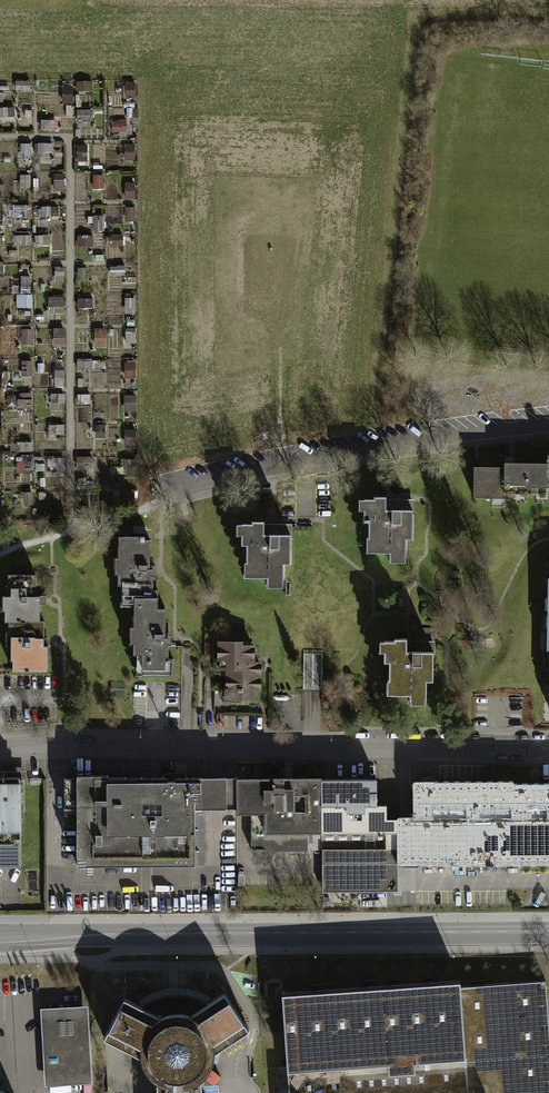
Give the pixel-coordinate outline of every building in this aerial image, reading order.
[(19,296),(19,307),(33,306),(33,296),(19,296)] [(547,463),(525,463),(525,493),(525,495),(536,495),(536,493),(547,493),(547,495),(548,495),(548,455),(547,455),(547,463)] [(78,457),(78,467),(92,467),(92,457),(78,457)] [(504,463),(504,467),(473,467),(473,499),(493,499),(493,497),(503,497),(504,498),(513,498),(513,493),(525,493),(525,463),(512,463),(504,463)] [(391,567),(406,568),(406,544),(413,544),(413,517),(387,517),(388,504),(360,504),(360,515),(366,515),(366,529),(371,529),(370,558),(391,558),(391,567)] [(268,592),(283,592),(284,569),(291,569),(291,541),(265,541),(265,528),(238,528),(238,540),(243,540),(243,553),(248,553),(248,582),(268,583),(268,592)] [(153,596),(153,546),(145,546),(145,542),(122,542),(123,612),(137,612),(159,612),(158,596),(153,596)] [(15,671),(50,671),(50,646),(47,646),(47,621),(42,621),(42,601),(38,601),(38,579),(8,579),(8,625),(11,625),(11,647),(15,647),(15,671)] [(168,663),(168,612),(159,612),(137,612),(137,678),(173,678),(173,663),(168,663)] [(412,706),(427,706),(427,682),(434,682),(434,655),(408,655),(408,642),(381,642),(381,654),(387,654),(387,667),(392,667),(391,696),(412,696),(412,706)] [(228,674),(228,701),(257,701),(257,692),(262,692),(262,663),(257,663),(258,644),(221,643),(220,674),(228,674)] [(24,869),(24,777),(6,777),(0,777),(0,869),(24,869)] [(77,811),(77,868),(198,868),(198,809),(215,809),(228,809),(228,780),(215,780),(149,780),(65,780),(65,811),(77,811)] [(247,780),(228,780),(228,809),(238,809),(238,816),(246,816),(253,816),(253,854),(309,854),(309,834),(323,834),(323,780),(281,780),(247,780)] [(323,834),(401,834),(401,817),(391,817),(391,804),(382,804),(382,780),(371,780),(323,780),(323,834)] [(414,817),(548,817),(548,785),(434,785),(414,785),(414,817)] [(414,817),(401,817),(401,834),(401,867),(548,867),(548,817),(414,817)] [(401,834),(323,834),(323,893),(401,893),(401,867),(401,834)] [(279,993),(286,1092),(548,1092),(548,1030),(546,981),(458,987),(458,981),(279,993)] [(167,996),(160,998),(152,1001),(147,1004),(142,1007),(124,998),(103,1038),(141,1056),(142,1062),(144,1067),(147,1072),(151,1076),(156,1080),(157,1092),(202,1092),(201,1079),(208,1072),(212,1064),(214,1053),(249,1030),(224,992),(207,1004),(200,1000),(192,997),(181,995),(181,990),(174,990),(166,991),(167,996)] [(88,1005),(40,1007),(44,1087),(92,1085),(88,1005)]
